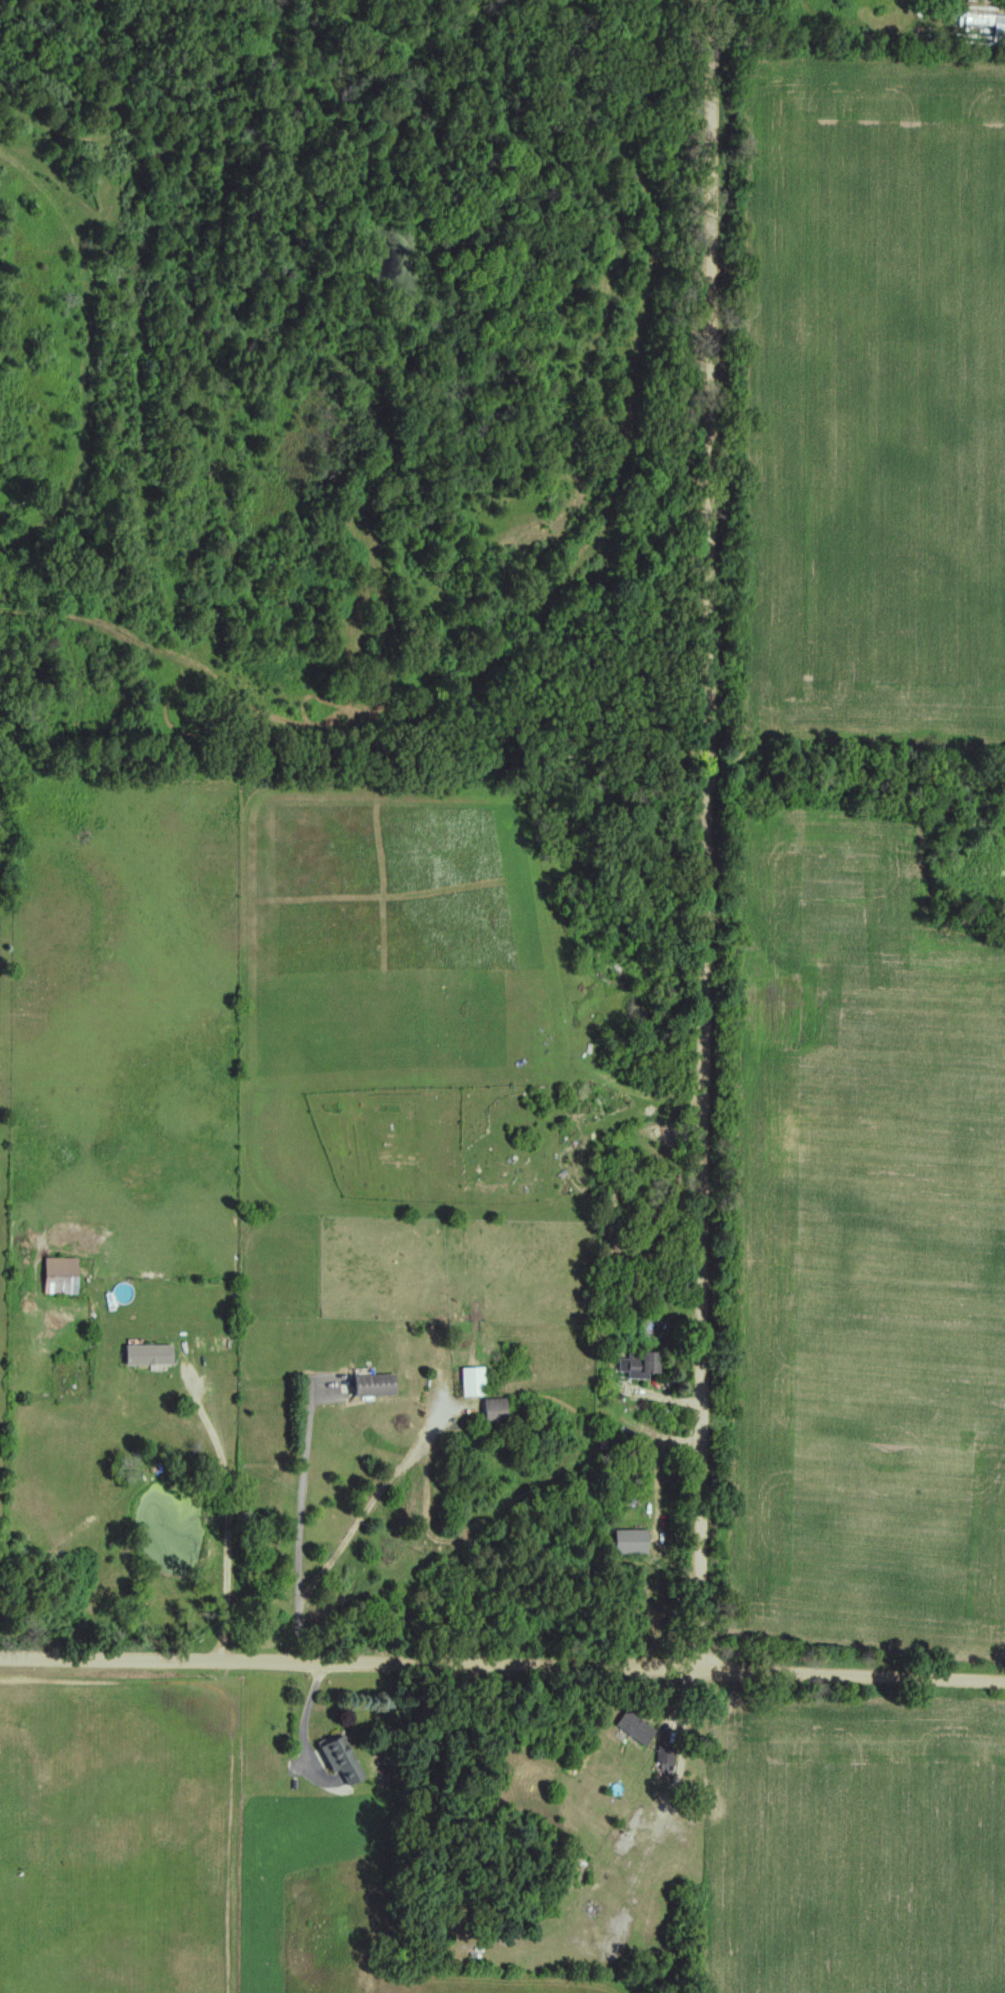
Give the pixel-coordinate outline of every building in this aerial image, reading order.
[(73,1294),(73,1258),(37,1258),(37,1276),(47,1276),(47,1294),(73,1294)] [(195,1352),(205,1351),(202,1330),(193,1331),(195,1352)] [(116,1344),(116,1364),(166,1364),(166,1344),(116,1344)] [(614,1358),(614,1376),(641,1376),(641,1351),(621,1351),(621,1358),(614,1358)] [(456,1367),(456,1396),(479,1396),(479,1367),(456,1367)] [(345,1375),(345,1397),(391,1395),(391,1374),(345,1375)] [(477,1422),(503,1422),(503,1400),(477,1400),(477,1422)] [(606,1554),(639,1554),(639,1530),(606,1530),(606,1554)] [(644,1745),(652,1726),(617,1711),(609,1730),(644,1745)] [(325,1774),(337,1770),(339,1776),(353,1771),(339,1733),(314,1743),(325,1774)]
